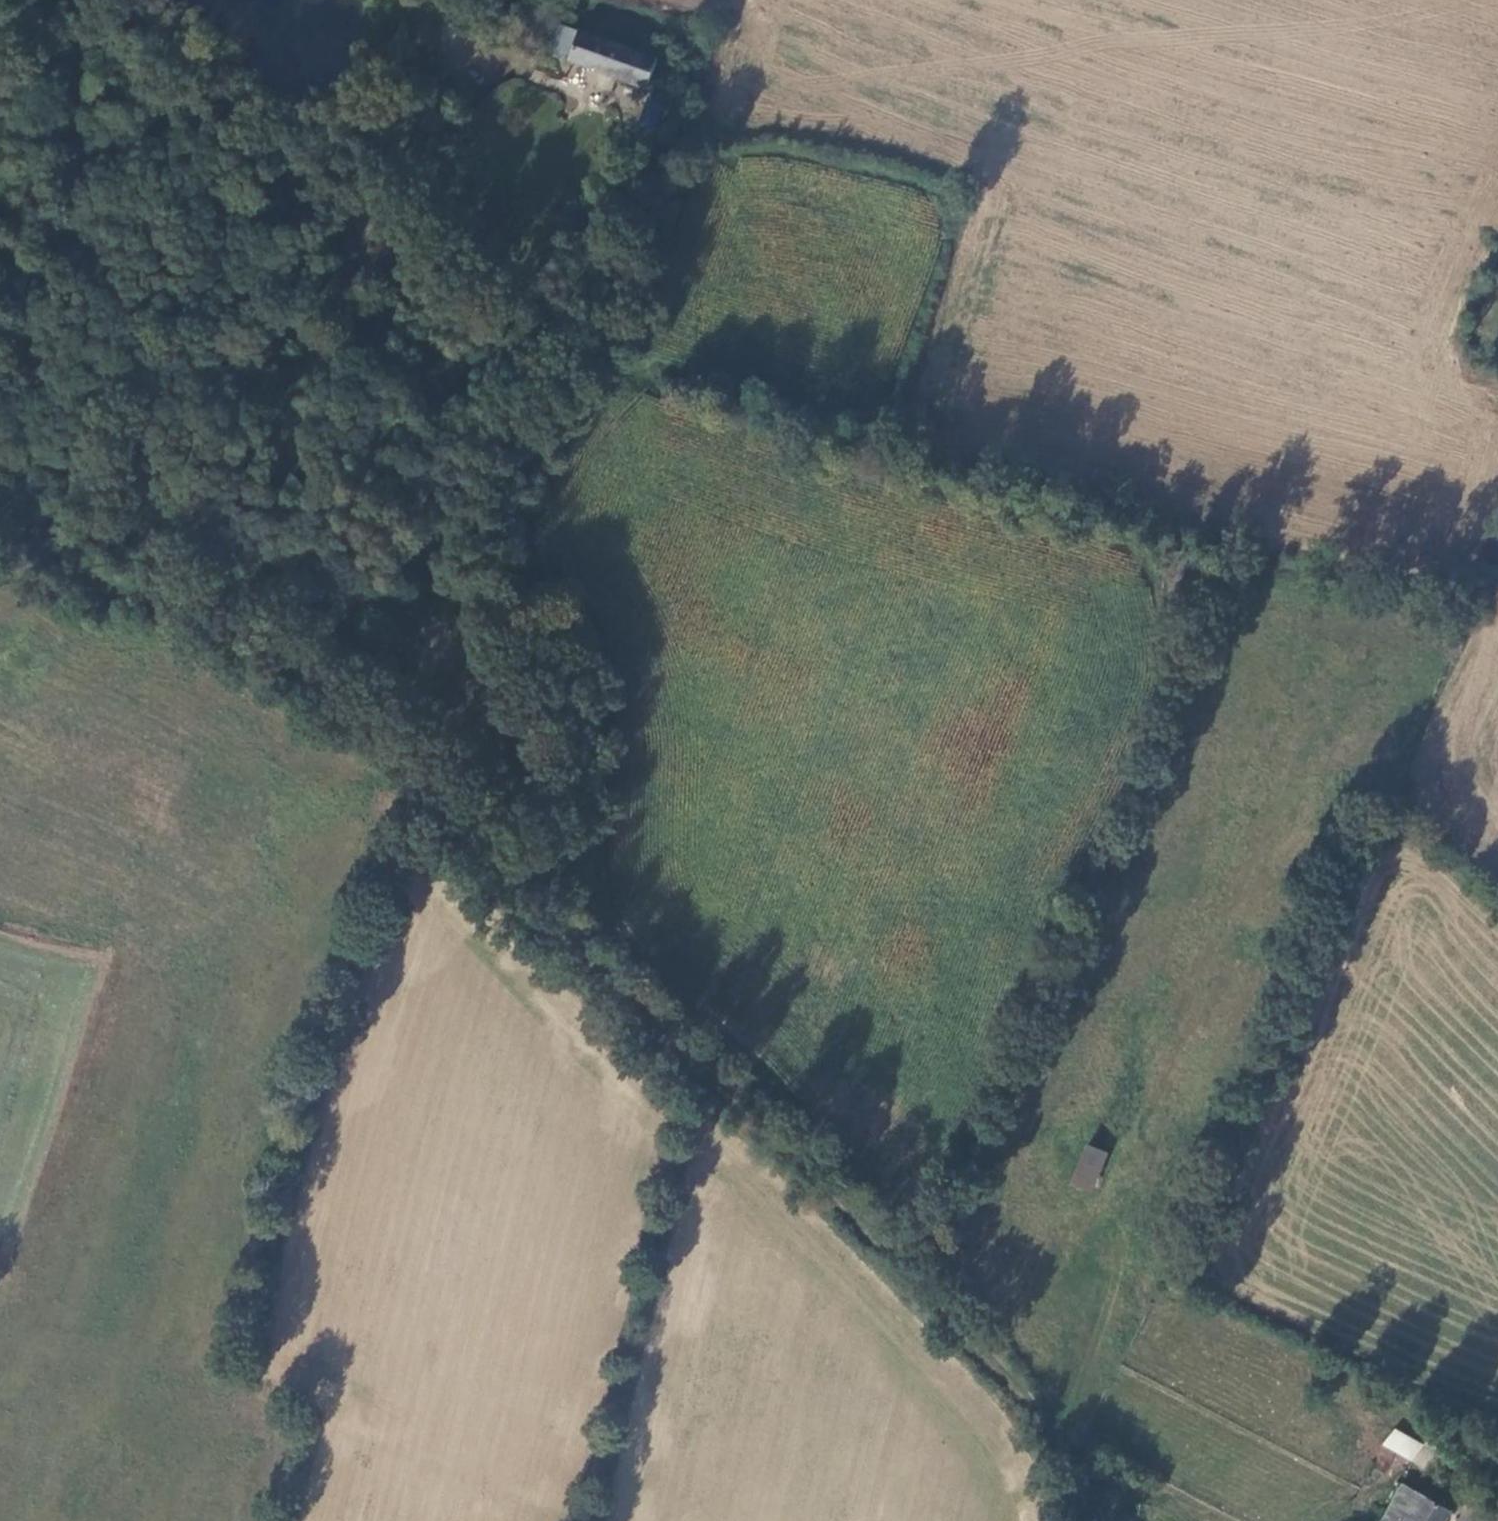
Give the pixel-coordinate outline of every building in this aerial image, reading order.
[(537,25),(549,35),(559,9),(545,3),(537,25)] [(549,35),(559,39),(570,12),(559,9),(549,35)] [(559,39),(628,66),(637,37),(570,12),(559,39)] [(1083,1143),(1069,1185),(1093,1193),(1107,1151),(1083,1143)] [(1411,1462),(1423,1444),(1394,1426),(1382,1444),(1411,1462)] [(1414,1477),(1392,1519),(1396,1520),(1454,1520),(1464,1504),(1414,1477)]
